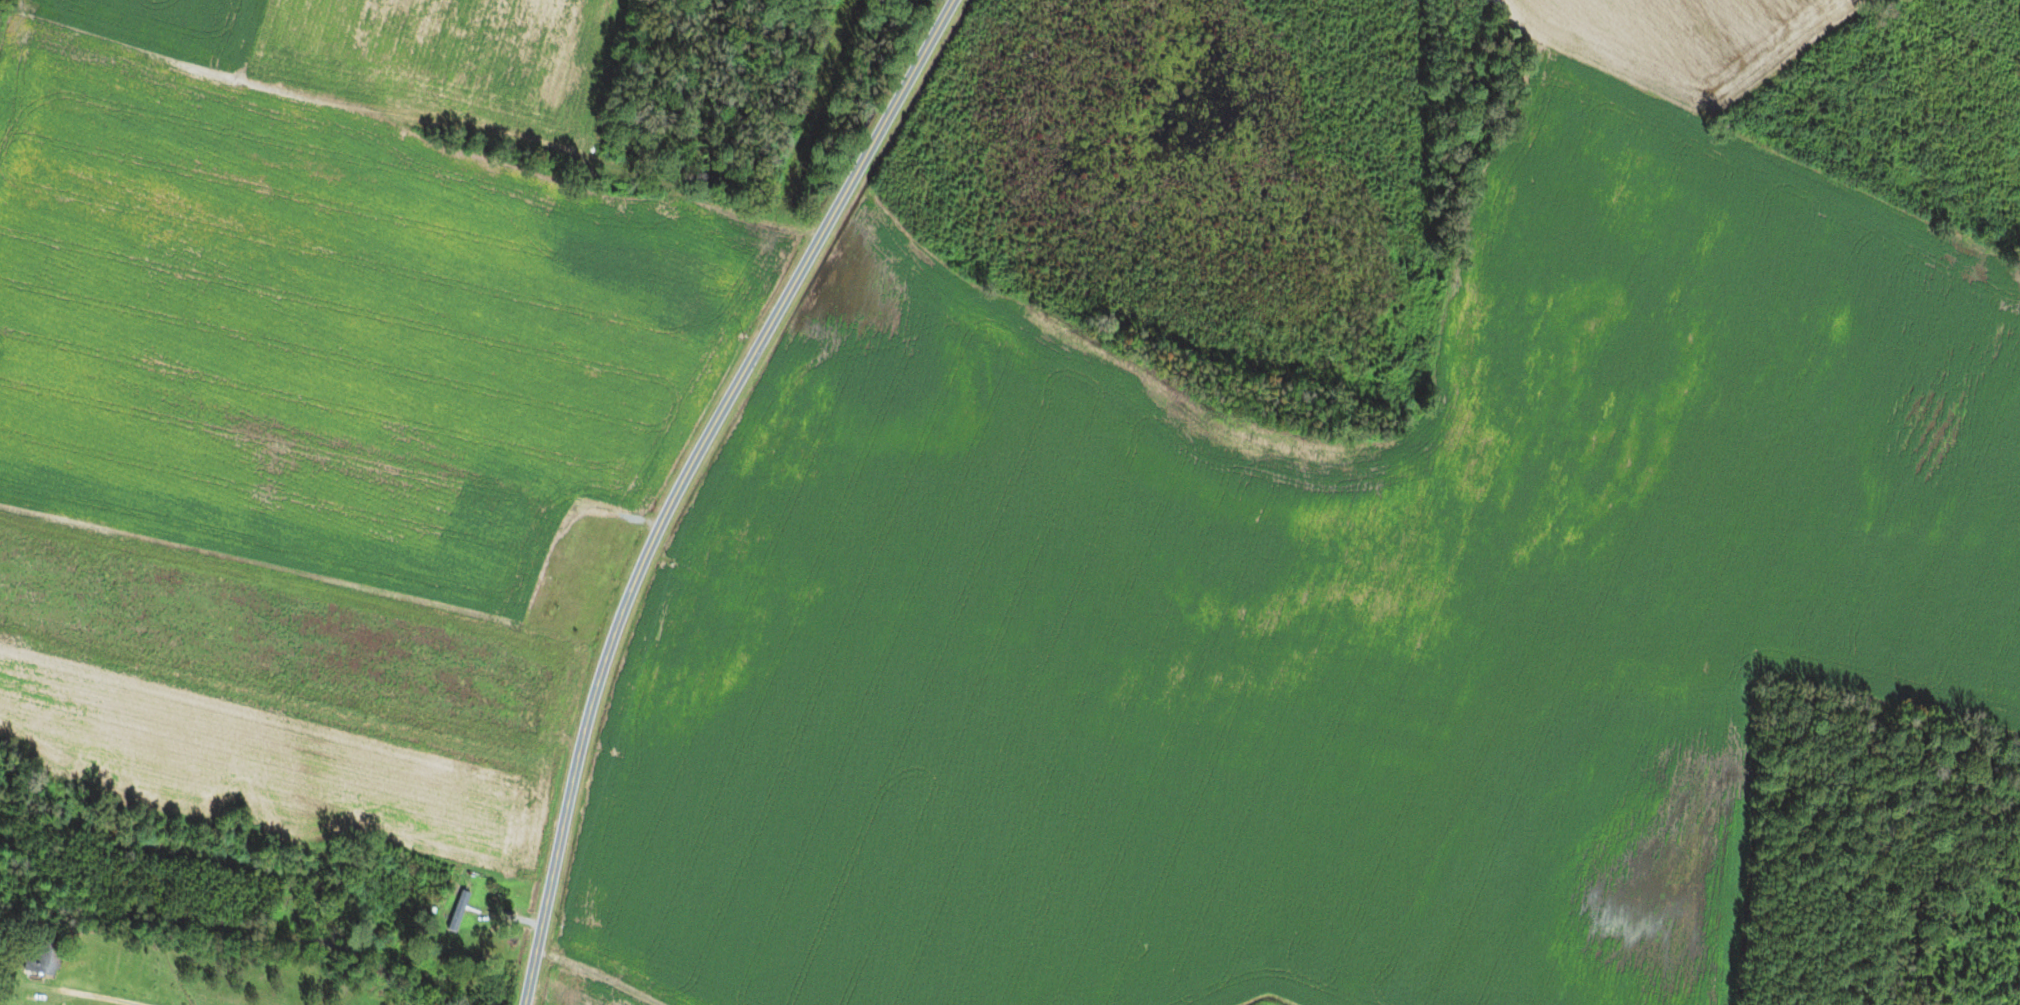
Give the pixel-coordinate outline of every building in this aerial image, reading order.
[(444,933),(454,936),(471,891),(461,887),(444,933)] [(55,973),(56,942),(35,941),(34,959),(22,958),(22,972),(55,973)]
